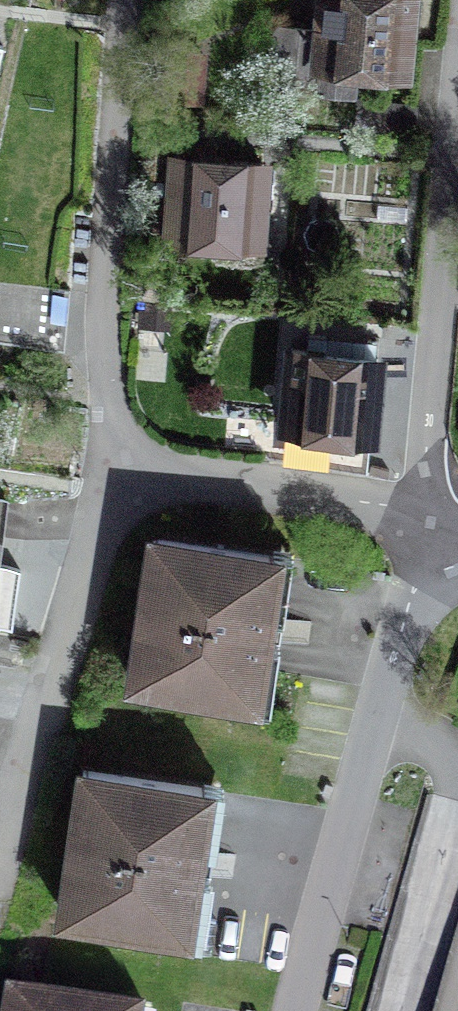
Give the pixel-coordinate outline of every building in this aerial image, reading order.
[(322,31),(281,27),(276,87),(354,94),(357,67),(405,71),(411,0),(325,0),(322,31)] [(263,164),(178,159),(173,234),(222,237),(221,251),(257,253),(263,164)] [(0,283),(0,342),(64,349),(70,290),(0,283)] [(378,357),(292,350),(285,424),(334,428),(333,441),(358,443),(359,430),(371,431),(378,357)] [(130,679),(256,697),(276,558),(150,540),(130,679)] [(63,912),(185,931),(207,791),(85,772),(63,912)] [(11,1002),(10,1010),(67,1010),(11,1002)]
